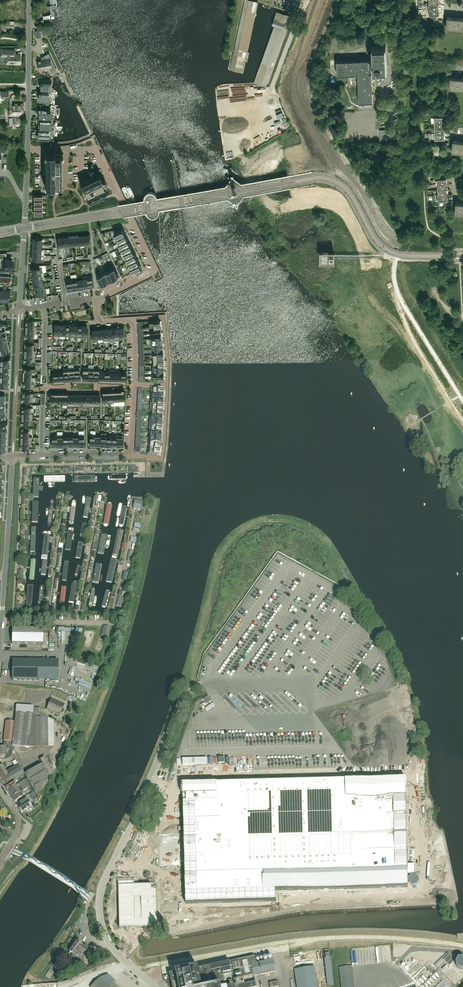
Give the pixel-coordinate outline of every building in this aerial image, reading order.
[(257,3),(245,1),(234,53),(230,69),(243,72),(246,56),(248,56),(248,54),(247,54),(257,3)] [(290,16),(277,12),(272,26),(274,27),(255,80),(266,84),(285,30),(290,16)] [(447,17),(446,28),(462,29),(462,18),(447,17)] [(371,100),(370,73),(369,73),(369,67),(373,67),(373,69),(387,68),(385,45),(373,45),(374,60),(373,60),(373,61),(369,61),(369,60),(338,62),(338,73),(359,72),(360,101),(371,100)] [(15,50),(1,49),(1,53),(0,53),(0,56),(1,56),(1,58),(4,58),(4,59),(6,59),(6,63),(20,63),(20,54),(15,54),(15,50)] [(38,69),(49,67),(50,69),(56,67),(51,56),(46,59),(44,55),(41,57),(42,60),(37,61),(38,69)] [(450,77),(449,88),(462,89),(462,78),(450,77)] [(40,84),(40,91),(52,91),(52,82),(45,82),(40,84)] [(247,85),(240,86),(242,98),(250,97),(247,85)] [(252,103),(264,99),(261,88),(249,91),(252,103)] [(39,96),(39,100),(40,100),(50,100),(50,96),(52,96),(52,91),(40,91),(39,91),(39,96)] [(23,115),(24,105),(24,104),(9,104),(9,115),(15,115),(15,117),(18,117),(18,115),(23,115)] [(38,110),(38,116),(39,117),(39,118),(50,119),(50,117),(52,117),(52,110),(50,110),(39,110),(38,110)] [(38,118),(38,127),(40,127),(51,127),(51,122),(49,122),(49,121),(49,119),(51,119),(50,119),(39,118),(38,118)] [(38,129),(38,138),(49,138),(49,135),(51,135),(51,129),(38,129)] [(401,140),(401,133),(398,133),(398,129),(380,130),(380,141),(401,140)] [(460,141),(453,140),(452,151),(462,152),(462,141),(460,141)] [(62,154),(57,154),(54,154),(54,153),(45,153),(45,154),(45,157),(45,163),(45,166),(45,174),(45,183),(45,186),(45,187),(54,187),(54,186),(57,186),(62,186),(62,158),(62,155),(62,154)] [(102,180),(100,174),(96,176),(90,179),(88,180),(83,182),(80,183),(83,190),(84,189),(87,195),(86,195),(89,202),(91,201),(92,200),(98,197),(99,197),(108,192),(105,186),(104,187),(101,181),(103,181),(103,180),(102,180)] [(240,183),(228,185),(231,200),(243,198),(240,183)] [(447,194),(438,195),(435,195),(436,201),(444,200),(445,207),(451,208),(452,201),(447,200),(448,200),(447,194)] [(456,203),(455,213),(462,214),(462,203),(456,203)] [(114,232),(116,237),(125,233),(123,228),(114,232)] [(119,242),(127,238),(125,233),(116,237),(119,242)] [(121,247),(130,243),(127,238),(119,242),(121,247)] [(124,252),(132,248),(130,243),(121,247),(124,252)] [(126,257),(135,253),(132,248),(124,252),(126,257)] [(335,256),(335,254),(335,250),(320,249),(320,261),(335,261),(335,257),(335,256)] [(7,252),(0,253),(0,259),(2,259),(1,268),(12,269),(12,259),(6,259),(7,252)] [(128,262),(137,258),(135,253),(126,257),(128,262)] [(131,267),(139,263),(137,258),(128,262),(131,267)] [(142,268),(139,263),(131,267),(128,268),(131,273),(142,268)] [(174,286),(163,263),(159,266),(169,288),(174,286)] [(33,265),(33,267),(31,268),(32,273),(41,272),(43,272),(42,266),(39,266),(39,265),(33,265)] [(114,268),(110,270),(114,278),(119,276),(114,268)] [(106,272),(110,281),(114,278),(110,270),(106,272)] [(11,283),(11,275),(4,275),(5,272),(0,271),(0,282),(11,283)] [(101,274),(105,283),(110,281),(106,272),(101,274)] [(105,283),(101,274),(96,276),(97,282),(99,281),(101,285),(105,283)] [(6,291),(6,286),(4,286),(3,290),(0,290),(0,300),(0,301),(6,301),(6,300),(8,300),(9,291),(6,291)] [(46,288),(34,289),(35,295),(40,294),(41,296),(40,296),(40,297),(47,296),(47,295),(46,288)] [(26,320),(25,329),(36,329),(37,326),(34,325),(35,320),(30,320),(30,319),(29,319),(29,320),(26,320)] [(36,333),(36,329),(25,329),(25,338),(28,338),(28,339),(29,339),(29,338),(34,338),(34,333),(36,333)] [(25,344),(24,353),(35,353),(36,350),(34,350),(34,344),(29,344),(29,343),(28,343),(28,344),(25,344)] [(8,346),(0,347),(0,355),(4,355),(4,352),(9,352),(8,346)] [(35,357),(35,353),(24,353),(24,362),(27,362),(27,363),(28,363),(28,362),(32,362),(32,357),(35,357)] [(10,358),(4,358),(4,355),(0,355),(0,363),(10,364),(10,358)] [(24,368),(23,377),(31,377),(32,377),(32,372),(35,372),(35,368),(24,368)] [(59,382),(58,372),(58,371),(57,371),(52,372),(53,378),(51,378),(51,383),(59,382)] [(23,386),(34,387),(34,383),(31,382),(31,377),(23,377),(23,386)] [(22,392),(22,401),(25,402),(26,402),(32,402),(32,396),(34,396),(34,392),(22,392)] [(22,406),(21,416),(33,416),(33,412),(31,412),(31,407),(26,407),(26,406),(25,406),(25,407),(22,406)] [(33,420),(33,416),(21,416),(21,425),(24,425),(24,426),(25,426),(25,425),(31,425),(31,420),(33,420)] [(21,430),(20,439),(32,440),(32,436),(28,436),(29,430),(25,430),(24,430),(21,430)] [(32,443),(32,440),(20,439),(20,447),(20,448),(23,449),(24,449),(25,449),(29,449),(29,443),(32,443)] [(57,495),(52,494),(48,519),(53,520),(57,495)] [(88,520),(93,495),(88,494),(83,519),(88,520)] [(107,523),(112,498),(107,497),(103,522),(107,523)] [(125,523),(130,498),(125,497),(120,522),(125,523)] [(140,510),(142,501),(135,500),(133,509),(140,510)] [(103,551),(107,527),(102,526),(98,550),(103,551)] [(118,553),(124,528),(119,527),(113,551),(118,553)] [(81,560),(85,541),(80,540),(76,559),(81,560)] [(97,581),(102,557),(97,556),(92,581),(97,581)] [(112,582),(118,558),(113,557),(107,581),(112,582)] [(73,579),(78,579),(81,560),(76,559),(73,579)] [(73,606),(78,581),(73,580),(68,605),(73,606)] [(107,608),(112,583),(107,582),(102,606),(107,608)] [(92,610),(96,585),(91,584),(87,609),(92,610)] [(108,637),(111,628),(104,626),(101,635),(107,637),(108,637)] [(43,629),(13,628),(13,643),(43,644),(43,629)] [(13,660),(12,680),(47,681),(49,681),(58,681),(58,661),(13,660)] [(84,701),(89,686),(81,683),(76,698),(84,701)] [(62,708),(64,705),(51,699),(46,709),(59,715),(61,711),(62,712),(63,709),(62,708)] [(47,733),(48,718),(42,715),(40,715),(40,708),(33,708),(33,707),(16,705),(16,713),(15,713),(15,722),(5,721),(3,745),(21,747),(32,748),(33,748),(33,747),(47,747),(47,739),(47,733)] [(359,710),(361,721),(368,720),(367,710),(359,710)] [(5,751),(9,751),(9,748),(5,748),(0,748),(0,757),(5,757),(5,751)] [(39,800),(50,779),(51,779),(54,774),(50,767),(45,757),(40,760),(42,764),(29,772),(24,775),(26,779),(30,786),(32,788),(39,801),(39,800)] [(20,767),(18,764),(17,764),(15,760),(12,762),(14,766),(9,769),(6,771),(5,768),(6,767),(5,764),(3,764),(0,766),(0,780),(5,777),(6,778),(9,777),(8,775),(20,767)] [(16,780),(24,775),(22,771),(20,767),(8,775),(9,777),(6,778),(5,777),(0,780),(4,787),(16,780)] [(30,786),(26,779),(15,786),(7,791),(12,798),(23,791),(26,789),(29,787),(30,786)] [(405,779),(183,785),(186,904),(276,902),(276,891),(408,887),(407,875),(415,875),(414,865),(407,865),(405,779)] [(7,791),(15,786),(14,784),(17,782),(16,780),(4,787),(7,791)] [(14,802),(22,796),(21,795),(24,793),(23,791),(12,798),(14,802)] [(32,808),(29,802),(26,798),(18,803),(20,805),(17,807),(21,812),(27,808),(29,810),(32,808)] [(137,889),(133,874),(143,871),(141,865),(138,865),(137,862),(122,866),(126,877),(118,880),(122,894),(137,889)] [(170,932),(179,931),(178,923),(169,924),(170,932)] [(80,966),(90,951),(86,948),(85,950),(83,948),(84,947),(77,942),(69,952),(69,953),(68,954),(71,957),(70,959),(80,966)] [(333,979),(331,958),(330,958),(330,954),(329,950),(324,951),(324,955),(326,955),(326,958),(325,959),(328,986),(334,985),(333,979)] [(448,954),(443,959),(449,965),(455,960),(448,954)] [(216,986),(220,986),(221,986),(220,983),(224,982),(223,978),(233,976),(234,980),(254,976),(276,971),(273,960),(265,962),(265,961),(257,963),(255,957),(230,963),(220,965),(199,970),(199,969),(163,977),(164,982),(168,986),(215,986),(216,986)] [(315,967),(295,970),(297,986),(318,986),(315,967)] [(352,967),(339,968),(342,986),(354,986),(352,967)] [(100,978),(91,986),(109,986),(100,978)]
